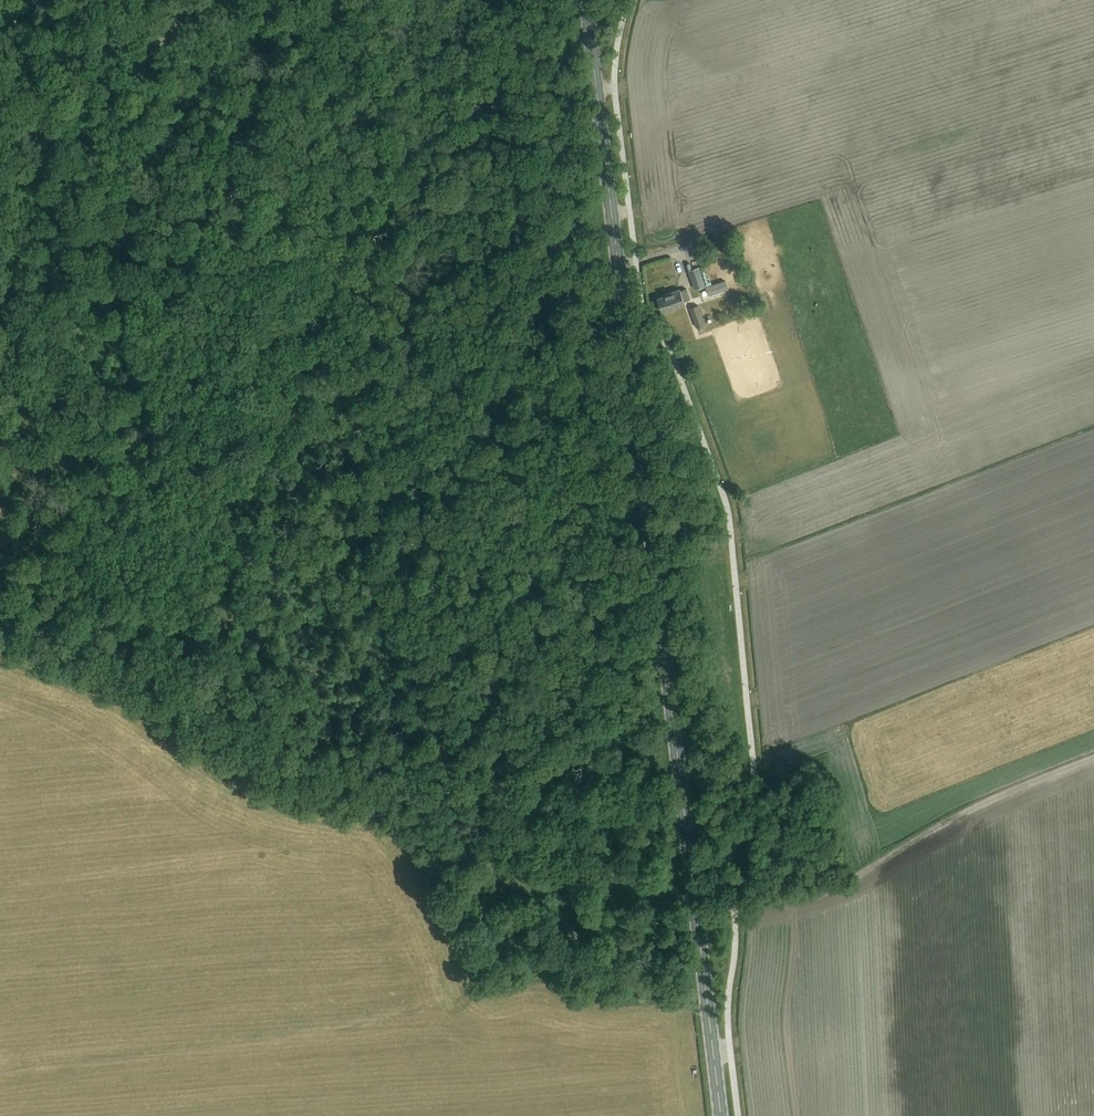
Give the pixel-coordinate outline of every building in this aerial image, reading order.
[(696,289),(705,286),(699,267),(690,271),(696,289)] [(728,290),(725,281),(706,287),(709,296),(728,290)] [(687,289),(680,291),(680,290),(664,295),(664,297),(658,299),(662,312),(685,305),(684,302),(690,300),(687,289)] [(696,327),(706,324),(704,318),(702,318),(698,306),(690,309),(696,327)]
